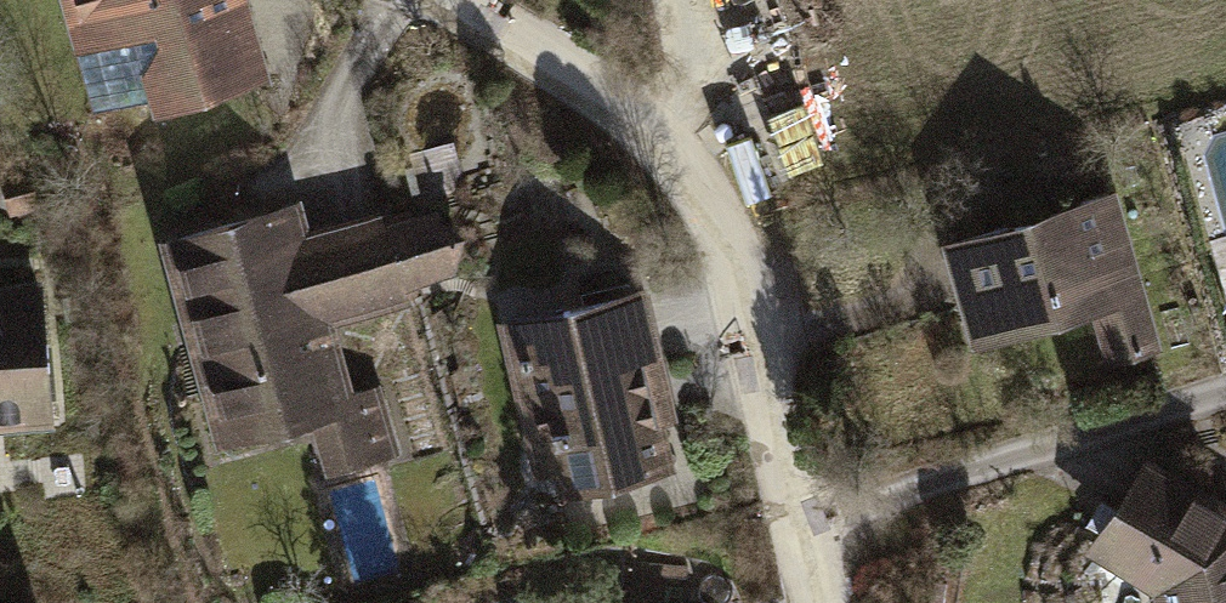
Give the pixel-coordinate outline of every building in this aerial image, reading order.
[(274,88),(248,0),(57,0),(92,123),(151,106),(156,121),(274,88)] [(1118,203),(945,255),(979,367),(1090,334),(1105,382),(1166,364),(1118,203)] [(159,253),(219,476),(318,450),(329,492),(410,470),(396,419),(327,437),(306,357),(341,348),(337,332),(413,312),(410,298),(391,229),(388,217),(311,237),(305,214),(159,253)] [(391,229),(410,298),(463,284),(445,215),(391,229)] [(0,294),(0,466),(13,464),(10,443),(57,438),(41,289),(0,294)] [(646,299),(503,332),(546,517),(689,484),(646,299)] [(1150,602),(1225,602),(1225,512),(1150,467),(1090,567),(1150,602)]
